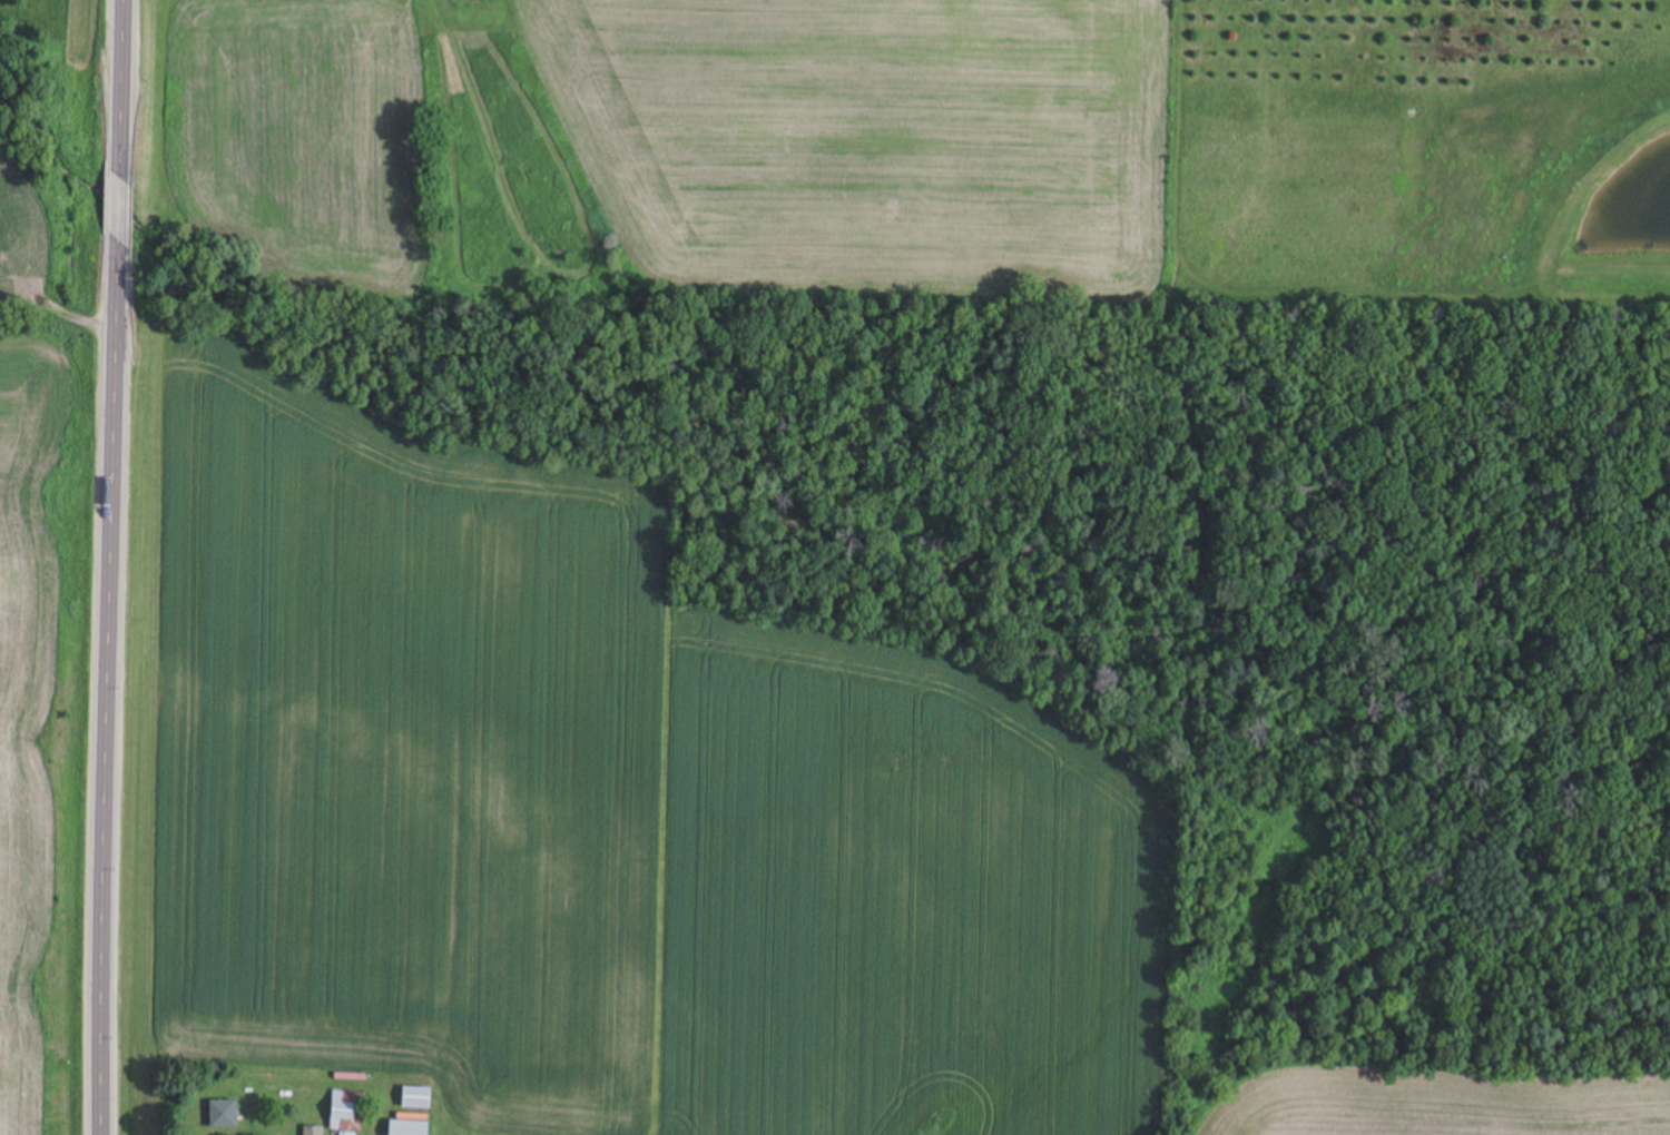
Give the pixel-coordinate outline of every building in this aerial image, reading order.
[(403,1109),(430,1109),(430,1090),(403,1090),(403,1109)] [(330,1133),(363,1134),(365,1094),(332,1092),(330,1133)] [(237,1102),(210,1102),(210,1129),(237,1129),(237,1102)] [(389,1134),(428,1134),(428,1123),(408,1122),(408,1117),(399,1117),(399,1122),(390,1122),(389,1134)]
